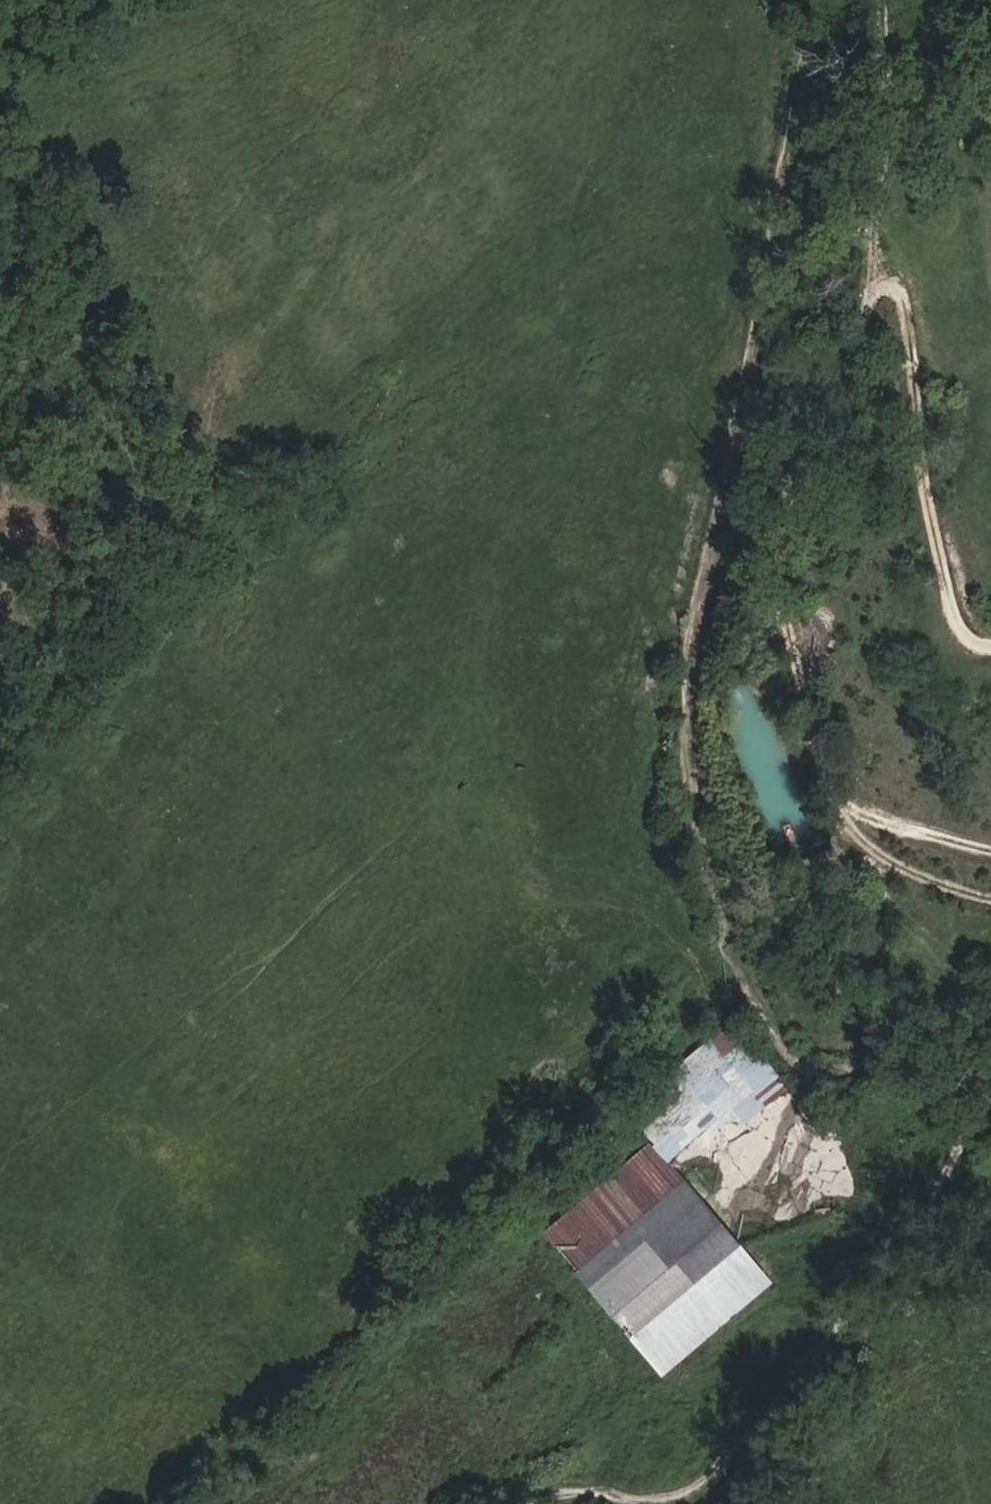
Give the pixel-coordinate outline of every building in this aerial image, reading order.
[(723,707),(730,720),(741,715),(733,702),(723,707)] [(540,1231),(656,1376),(770,1285),(669,1159),(733,1109),(743,1121),(763,1106),(754,1095),(773,1080),(730,1027),(626,1109),(653,1142),(540,1231)]
